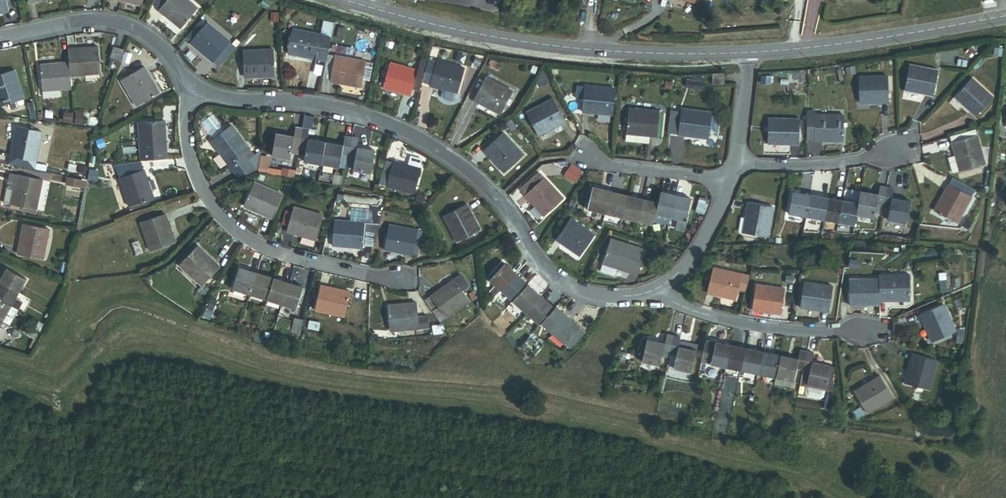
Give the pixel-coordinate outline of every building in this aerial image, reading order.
[(8,11),(6,0),(0,0),(0,14),(8,11)] [(181,29),(198,9),(187,0),(166,0),(158,10),(181,29)] [(322,32),(332,33),(334,23),(324,21),(322,32)] [(213,62),(230,43),(207,23),(190,43),(213,62)] [(318,60),(326,61),(330,35),(321,34),(293,29),(289,55),(313,59),(318,60)] [(70,76),(101,74),(99,47),(68,49),(69,63),(70,76)] [(115,59),(120,61),(124,50),(114,47),(110,57),(115,59)] [(245,77),(275,76),(274,50),(244,51),(245,77)] [(331,81),(361,87),(366,62),(336,56),(331,81)] [(111,68),(117,70),(120,61),(115,59),(111,68)] [(422,84),(430,86),(436,64),(429,61),(428,65),(422,84)] [(430,86),(457,94),(464,69),(437,61),(436,64),(430,86)] [(422,84),(428,65),(420,62),(417,71),(412,89),(420,91),(422,84)] [(71,89),(70,76),(69,63),(41,64),(43,91),(71,89)] [(383,88),(410,96),(412,89),(417,71),(390,63),(383,88)] [(905,91),(933,96),(938,71),(910,65),(905,91)] [(136,106),(158,93),(143,67),(121,80),(136,106)] [(24,99),(15,70),(0,75),(0,107),(24,99)] [(713,84),(723,84),(722,74),(712,74),(713,84)] [(473,101),(500,114),(512,91),(485,77),(473,101)] [(860,103),(889,103),(888,77),(860,77),(860,103)] [(954,97),(975,117),(993,98),(971,78),(954,97)] [(479,89),(474,86),(467,97),(472,100),(479,89)] [(583,113),(612,115),(614,89),(584,87),(583,113)] [(539,136),(566,122),(554,99),(527,113),(539,136)] [(486,114),(497,120),(500,115),(489,109),(486,114)] [(650,137),(656,137),(659,112),(629,109),(626,134),(645,136),(650,137)] [(678,135),(708,138),(711,113),(681,109),(678,135)] [(83,124),(84,113),(64,111),(63,122),(83,124)] [(815,126),(815,115),(815,111),(807,111),(807,126),(815,126)] [(313,128),(314,116),(304,115),(303,127),(313,128)] [(843,141),(844,127),(847,127),(847,123),(844,123),(844,115),(815,115),(815,126),(815,141),(843,141)] [(213,116),(203,122),(212,137),(222,131),(213,116)] [(768,145),(798,146),(799,120),(769,119),(769,126),(769,134),(768,145)] [(139,153),(165,152),(164,121),(138,123),(139,153)] [(10,156),(35,161),(42,131),(16,126),(10,156)] [(229,166),(243,155),(250,150),(232,126),(211,141),(229,166)] [(815,141),(815,126),(807,126),(807,141),(815,141)] [(297,154),(302,129),(295,128),(293,137),(275,134),(272,156),(289,159),(290,153),(297,154)] [(321,164),(325,143),(307,139),(308,130),(302,129),(297,154),(304,155),(303,161),(321,164)] [(952,173),(986,164),(976,129),(951,135),(956,155),(948,157),(952,173)] [(504,173),(523,156),(503,134),(484,151),(504,173)] [(644,144),(645,136),(626,134),(626,142),(644,144)] [(341,154),(348,155),(351,137),(344,136),(343,146),(325,143),(321,164),(339,168),(341,154)] [(353,170),(370,173),(374,151),(357,148),(358,139),(351,137),(348,155),(355,157),(353,170)] [(166,159),(165,152),(139,153),(140,161),(166,159)] [(237,178),(255,171),(243,155),(229,166),(237,178)] [(34,169),(35,161),(10,156),(8,164),(34,169)] [(394,161),(386,186),(415,194),(421,169),(394,161)] [(571,164),(563,176),(576,184),(583,171),(571,164)] [(116,171),(119,178),(133,174),(130,166),(116,171)] [(129,207),(153,199),(143,170),(133,174),(119,178),(129,207)] [(14,188),(17,174),(9,172),(6,187),(14,188)] [(524,196),(544,179),(539,173),(520,191),(524,196)] [(3,202),(22,206),(29,208),(35,209),(42,179),(17,174),(14,188),(6,187),(3,202)] [(66,184),(80,188),(82,181),(67,178),(66,184)] [(524,196),(544,217),(563,199),(544,179),(524,196)] [(975,191),(952,179),(949,185),(971,198),(975,191)] [(244,207),(272,219),(282,195),(254,183),(244,207)] [(934,212),(957,225),(971,198),(949,185),(934,212)] [(883,206),(886,188),(880,187),(878,196),(861,193),(856,215),(874,218),(876,205),(883,206)] [(605,214),(610,192),(593,188),(587,210),(605,214)] [(888,221),(905,224),(909,202),(892,199),(893,190),(886,188),(883,206),(890,208),(888,221)] [(605,214),(623,219),(628,197),(610,192),(605,214)] [(789,215),(807,218),(811,195),(793,192),(789,215)] [(854,227),(856,215),(861,193),(852,192),(850,203),(843,201),(839,224),(854,227)] [(671,219),(677,197),(661,193),(658,204),(655,215),(671,219)] [(807,218),(824,221),(828,199),(811,195),(807,218)] [(623,219),(637,222),(642,200),(628,197),(623,219)] [(688,221),(686,221),(691,200),(677,197),(671,219),(679,221),(676,231),(685,233),(688,221)] [(839,224),(843,201),(828,199),(824,221),(839,224)] [(654,223),(655,215),(658,204),(642,200),(637,222),(653,226),(654,223)] [(743,234),(768,239),(774,208),(748,204),(743,234)] [(457,243),(480,231),(466,205),(444,217),(457,243)] [(287,232),(317,241),(324,216),(295,208),(293,214),(289,228),(287,232)] [(283,227),(289,228),(293,214),(287,213),(283,227)] [(150,252),(175,244),(165,215),(141,223),(150,252)] [(669,227),(671,219),(655,215),(654,223),(669,227)] [(557,240),(580,257),(595,236),(572,219),(557,240)] [(332,247),(362,250),(365,224),(335,221),(332,247)] [(18,255),(43,259),(48,229),(23,225),(18,255)] [(383,250),(412,256),(417,231),(417,230),(388,225),(383,250)] [(412,256),(416,257),(421,232),(417,231),(412,256)] [(630,273),(631,270),(637,252),(638,249),(611,239),(602,263),(630,273)] [(201,287),(220,268),(198,247),(180,266),(201,287)] [(631,270),(638,272),(644,255),(637,252),(631,270)] [(501,291),(516,275),(504,264),(489,281),(495,286),(501,291)] [(18,292),(26,279),(6,267),(0,279),(0,282),(18,292)] [(232,289),(250,295),(257,273),(239,268),(232,289)] [(708,294),(736,300),(738,290),(741,275),(713,269),(708,294)] [(250,295),(267,300),(273,279),(257,273),(250,295)] [(879,279),(879,302),(910,300),(909,274),(878,276),(879,279)] [(501,291),(512,301),(527,285),(516,275),(501,291)] [(748,276),(741,275),(738,290),(745,291),(748,276)] [(267,300),(281,305),(288,283),(273,279),(267,300)] [(430,296),(445,317),(469,301),(454,279),(430,296)] [(879,302),(879,279),(849,281),(850,307),(880,306),(879,302)] [(18,292),(0,282),(0,300),(10,306),(18,292)] [(799,308),(828,313),(832,288),(804,282),(799,308)] [(281,305),(295,309),(302,288),(288,283),(281,305)] [(525,313),(540,297),(527,285),(512,301),(525,313)] [(752,310),(781,314),(785,289),(756,285),(752,310)] [(315,311),(345,317),(350,292),(320,286),(315,311)] [(501,291),(495,286),(489,293),(495,298),(501,291)] [(538,325),(540,324),(553,309),(540,297),(525,313),(538,325)] [(10,306),(0,300),(0,320),(2,321),(10,306)] [(389,331),(418,330),(416,303),(387,305),(389,331)] [(933,343),(955,333),(944,305),(921,316),(933,343)] [(540,324),(552,334),(567,317),(555,307),(553,309),(540,324)] [(563,345),(567,341),(579,328),(567,317),(552,334),(563,345)] [(300,334),(303,321),(294,319),(291,332),(300,334)] [(586,334),(579,328),(567,341),(574,347),(586,334)] [(663,353),(669,355),(673,337),(668,336),(665,344),(648,340),(643,362),(660,366),(663,353)] [(692,373),(697,351),(679,347),(681,339),(673,337),(669,355),(677,356),(674,369),(692,373)] [(702,362),(712,364),(717,342),(707,340),(702,362)] [(570,351),(574,347),(567,341),(563,345),(570,351)] [(726,367),(731,345),(717,342),(712,364),(726,367)] [(726,367),(741,370),(746,349),(731,345),(726,367)] [(759,374),(764,352),(746,349),(741,370),(759,374)] [(776,378),(793,381),(796,368),(804,369),(808,352),(800,350),(798,360),(781,356),(776,378)] [(776,378),(781,356),(764,352),(759,374),(776,378)] [(824,388),(825,388),(830,366),(812,362),(814,353),(808,352),(804,369),(810,371),(807,384),(809,384),(824,388)] [(905,385),(930,391),(938,362),(912,355),(905,385)] [(807,384),(810,371),(804,369),(801,383),(807,384)] [(867,415),(893,400),(880,377),(854,392),(867,415)] [(824,388),(809,384),(807,393),(809,395),(820,398),(823,396),(824,388)]
